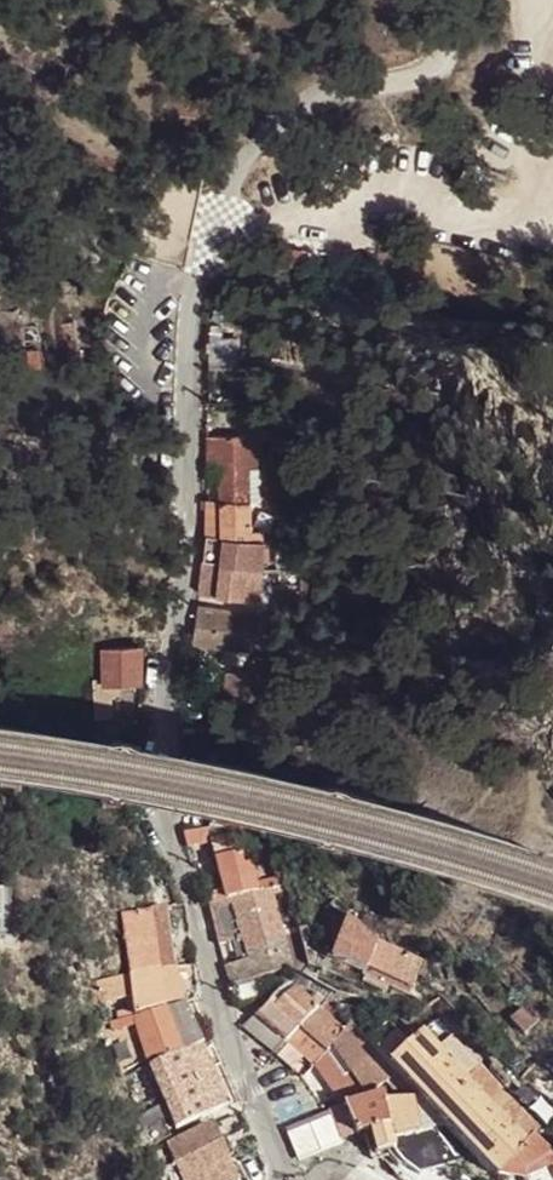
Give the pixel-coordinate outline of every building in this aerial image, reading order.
[(269,443),(268,431),(257,431),(258,436),(259,436),(259,442),(269,443)] [(207,437),(208,468),(221,468),(221,501),(248,501),(248,472),(259,472),(259,442),(259,436),(258,436),(207,437)] [(221,501),(221,468),(208,468),(208,494),(208,501),(221,501)] [(260,502),(259,472),(248,472),(248,501),(260,502)] [(248,501),(221,501),(208,501),(207,523),(207,536),(223,537),(223,539),(261,541),(260,532),(250,531),(249,502),(248,501)] [(260,532),(260,502),(249,502),(250,531),(260,532)] [(261,541),(223,539),(223,537),(207,536),(206,546),(205,563),(219,565),(219,567),(261,572),(261,570),(261,541)] [(261,541),(261,570),(263,550),(268,551),(269,542),(263,541),(261,541)] [(261,572),(219,567),(219,565),(205,563),(200,596),(258,602),(261,572)] [(257,616),(199,609),(193,645),(252,653),(257,616)] [(141,682),(141,648),(103,651),(104,680),(93,681),(94,720),(108,719),(107,701),(120,693),(119,683),(141,682)] [(249,676),(227,674),(223,702),(245,705),(249,676)] [(214,850),(248,853),(247,850),(248,850),(243,829),(211,836),(209,826),(184,830),(186,838),(188,845),(200,842),(211,839),(212,845),(214,850)] [(248,853),(214,850),(215,856),(223,888),(208,892),(210,902),(258,889),(255,881),(248,853)] [(277,875),(255,881),(258,889),(269,886),(279,883),(277,875)] [(266,975),(293,967),(292,964),(287,945),(269,886),(258,889),(210,902),(220,944),(242,938),(247,955),(254,978),(266,975)] [(164,927),(162,908),(151,909),(154,928),(164,927)] [(154,928),(151,909),(119,913),(129,973),(170,968),(166,937),(164,927),(154,928)] [(423,960),(372,941),(347,914),(345,919),(334,946),(329,959),(365,974),(368,968),(392,978),(413,986),(423,960)] [(345,919),(332,915),(322,941),(334,946),(345,919)] [(292,964),(306,960),(301,942),(287,945),(292,964)] [(238,983),(254,978),(247,955),(239,957),(240,959),(225,965),(232,985),(238,983)] [(170,968),(179,1002),(182,1001),(183,997),(184,993),(184,989),(184,987),(184,985),(182,981),(180,977),(177,975),(176,967),(170,968)] [(179,1002),(170,968),(129,973),(90,979),(92,1007),(102,1006),(101,999),(126,997),(131,996),(133,1013),(166,1005),(179,1002)] [(392,978),(368,968),(365,974),(362,983),(387,992),(392,978)] [(287,1042),(289,1041),(299,1028),(319,1007),(289,982),(287,981),(283,984),(272,995),(254,1013),(285,1040),(287,1042)] [(116,1009),(118,1018),(133,1016),(133,1013),(131,996),(126,997),(127,1009),(116,1009)] [(530,1013),(513,1002),(504,1015),(520,1026),(530,1013)] [(192,1018),(185,1003),(136,1016),(133,1016),(135,1024),(141,1044),(149,1065),(183,1051),(201,1045),(203,1044),(200,1037),(193,1022),(192,1020),(192,1018)] [(299,1028),(289,1041),(315,1063),(325,1051),(345,1027),(319,1007),(299,1028)] [(285,1040),(254,1013),(242,1027),(255,1037),(274,1054),(285,1040)] [(133,1016),(118,1018),(108,1020),(109,1025),(114,1028),(135,1024),(133,1016)] [(371,1091),(391,1078),(376,1056),(345,1027),(325,1051),(327,1052),(316,1064),(341,1099),(356,1094),(357,1095),(371,1091)] [(418,1096),(423,1101),(445,1123),(474,1156),(493,1176),(527,1178),(528,1179),(552,1179),(552,1149),(536,1134),(540,1129),(479,1069),(467,1079),(437,1048),(421,1031),(387,1063),(397,1074),(400,1078),(418,1096)] [(482,1065),(451,1034),(437,1048),(467,1079),(482,1065)] [(222,1093),(201,1045),(183,1051),(149,1065),(176,1130),(210,1114),(228,1106),(225,1097),(222,1093)] [(385,1099),(384,1091),(366,1097),(344,1103),(356,1132),(364,1130),(391,1123),(385,1099)] [(423,1101),(418,1096),(413,1097),(420,1131),(445,1123),(423,1101)] [(420,1131),(413,1097),(385,1099),(391,1123),(364,1130),(371,1154),(394,1146),(394,1140),(420,1131)] [(342,1138),(356,1132),(344,1103),(330,1110),(342,1138)] [(211,1121),(159,1146),(174,1179),(236,1179),(211,1121)] [(474,1156),(445,1123),(420,1131),(394,1140),(394,1146),(393,1149),(401,1161),(404,1159),(419,1173),(440,1167),(446,1165),(474,1156)]
